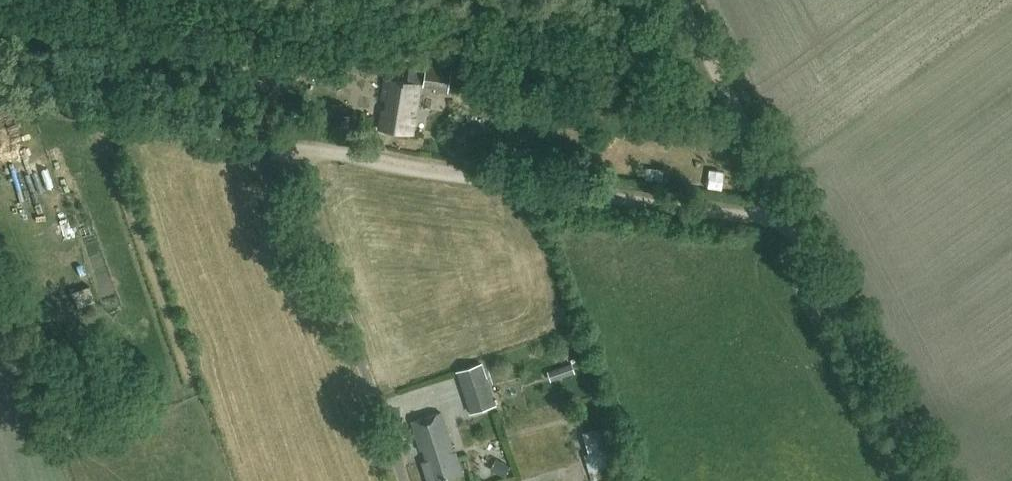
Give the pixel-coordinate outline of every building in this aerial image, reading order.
[(355,56),(353,70),(368,73),(370,59),(355,56)] [(408,82),(385,78),(382,99),(388,100),(386,110),(383,109),(380,129),(412,134),(419,84),(423,84),(422,86),(435,88),(435,90),(448,92),(451,70),(425,66),(425,69),(410,67),(408,82)] [(554,371),(575,368),(574,361),(552,363),(554,371)] [(482,362),(455,371),(469,413),(496,405),(482,362)] [(453,452),(441,413),(411,422),(420,451),(425,450),(428,459),(420,462),(426,480),(441,480),(463,474),(456,451),(453,452)] [(582,432),(589,456),(611,449),(605,425),(582,432)]
